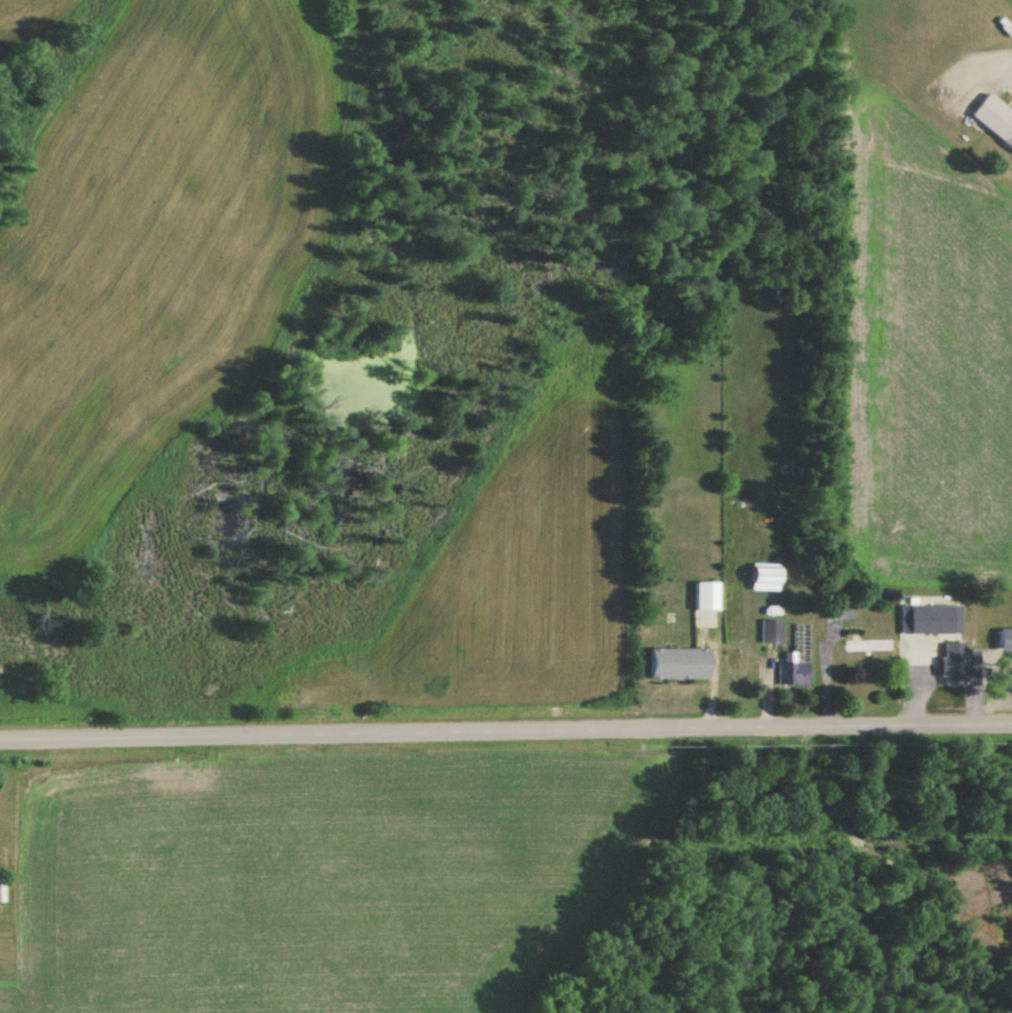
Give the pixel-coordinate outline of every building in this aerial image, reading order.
[(1011,152),(1011,115),(986,94),(968,117),(1011,152)] [(717,583),(694,583),(694,612),(717,612),(717,583)] [(900,606),(900,635),(960,636),(960,606),(900,606)] [(780,621),(760,621),(760,646),(780,646),(780,621)] [(1011,651),(1011,630),(996,630),(996,651),(1011,651)] [(891,652),(891,642),(844,642),(844,652),(891,652)] [(939,679),(942,679),(942,687),(962,687),(963,645),(939,645),(939,679)] [(648,680),(706,680),(706,650),(648,650),(648,680)] [(777,687),(807,687),(807,664),(777,664),(777,687)]
